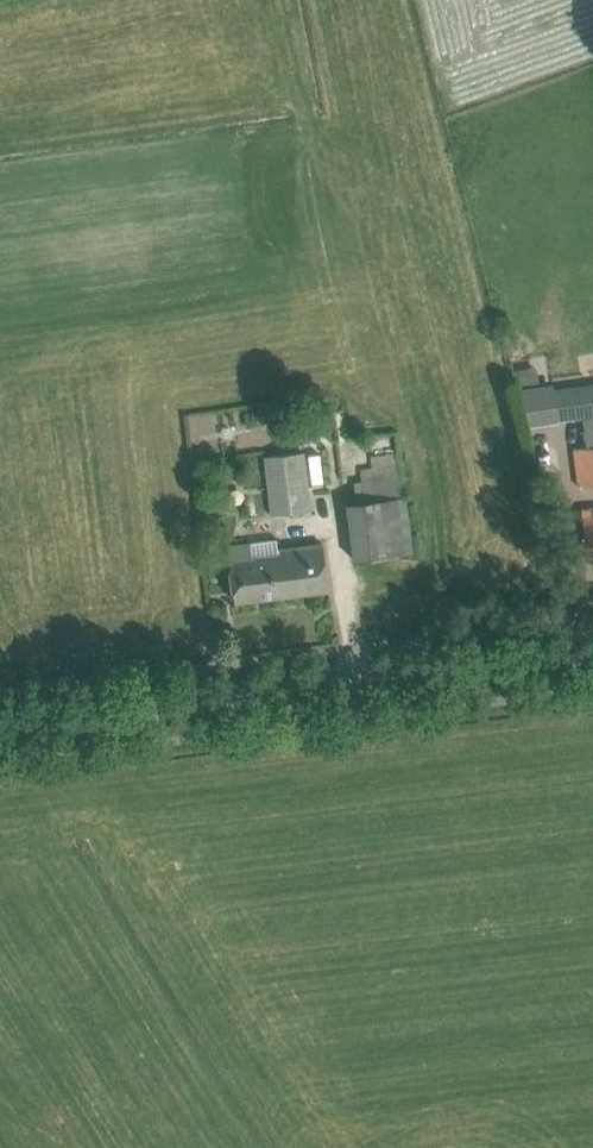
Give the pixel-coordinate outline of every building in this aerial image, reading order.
[(553,388),(558,420),(582,416),(585,442),(586,447),(579,448),(573,449),(577,486),(592,484),(592,382),(553,388)] [(303,451),(264,456),(271,514),(311,509),(308,489),(323,487),(317,449),(303,451)] [(347,503),(351,536),(354,560),(411,552),(401,477),(355,482),(358,501),(347,503)] [(586,532),(589,556),(592,555),(592,508),(583,509),(586,532)] [(227,545),(231,577),(234,601),(328,589),(322,544),(277,550),(275,539),(227,545)]
